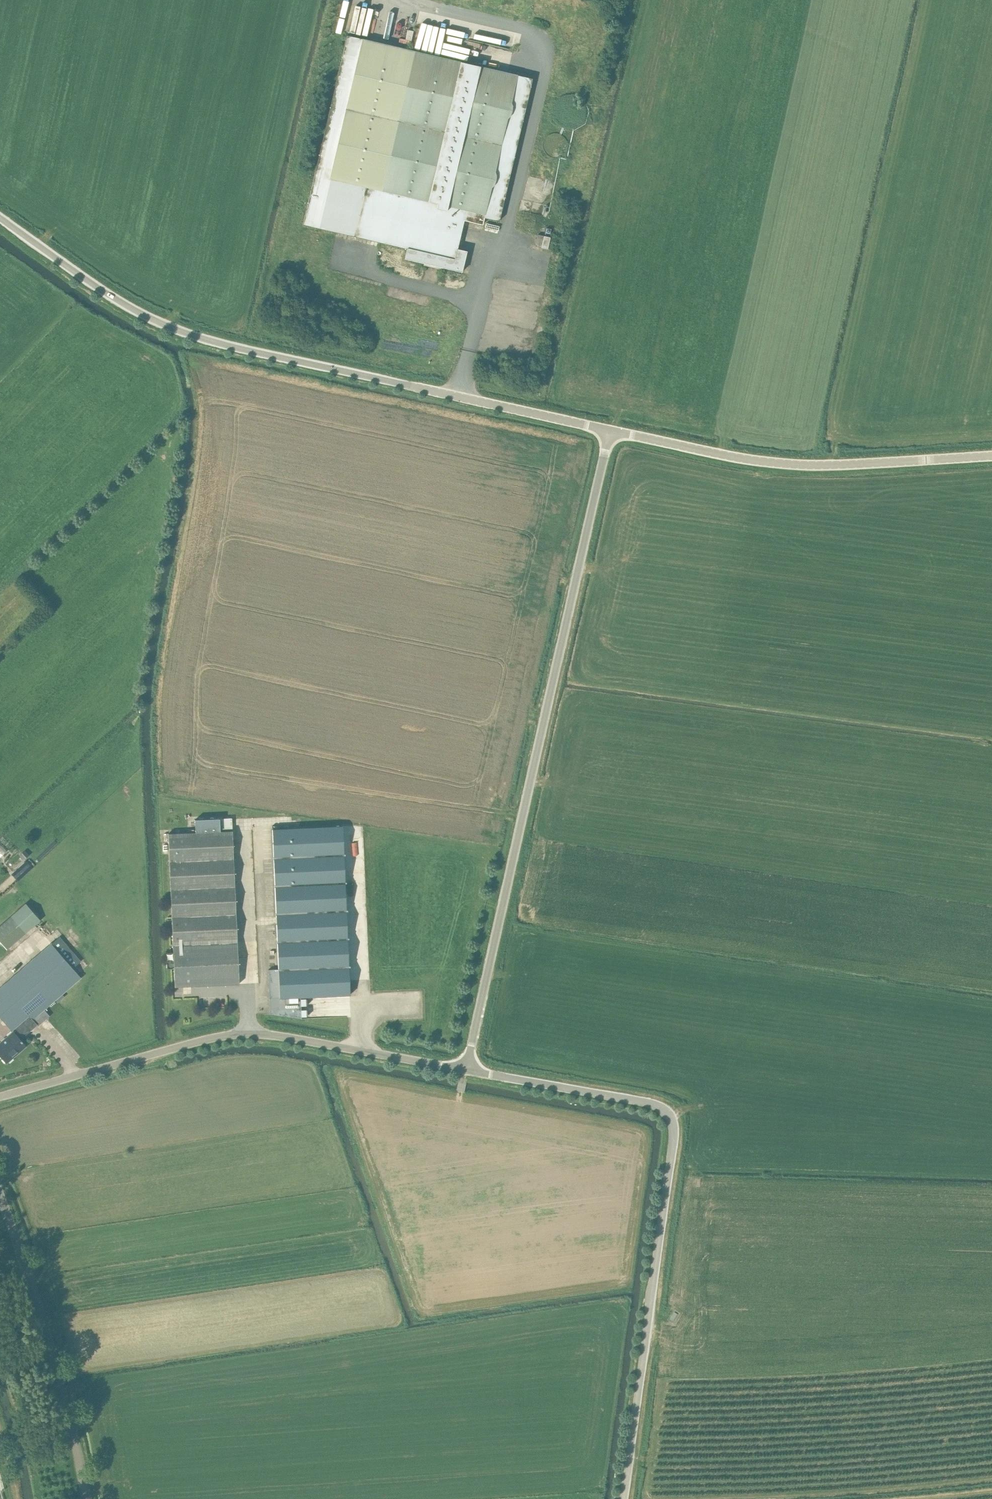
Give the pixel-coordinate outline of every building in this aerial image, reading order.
[(498,221),(531,78),(346,35),(302,224),(406,249),(404,259),(461,272),(466,251),(456,249),(463,220),(482,225),(483,218),(498,221)] [(550,237),(537,234),(534,246),(547,249),(550,237)] [(232,818),(195,819),(196,832),(232,830),(232,818)] [(342,826),(272,829),(278,963),(268,963),(270,1014),(301,1019),(301,1003),(350,1000),(342,826)] [(239,984),(237,942),(232,831),(168,834),(175,987),(239,984)] [(0,839),(0,857),(9,847),(0,839)] [(18,851),(5,864),(12,871),(25,858),(18,851)] [(19,881),(31,870),(24,862),(12,874),(19,881)] [(363,897),(357,898),(359,924),(365,924),(363,897)] [(0,924),(0,942),(6,949),(40,919),(25,903),(0,924)] [(60,936),(52,943),(51,942),(0,986),(0,1017),(11,1030),(15,1027),(23,1037),(37,1024),(39,1026),(50,1016),(45,1010),(56,1000),(58,1002),(64,997),(63,994),(82,978),(73,968),(81,961),(60,936)] [(0,1042),(0,1055),(6,1062),(15,1055),(13,1054),(24,1044),(13,1031),(0,1042)]
